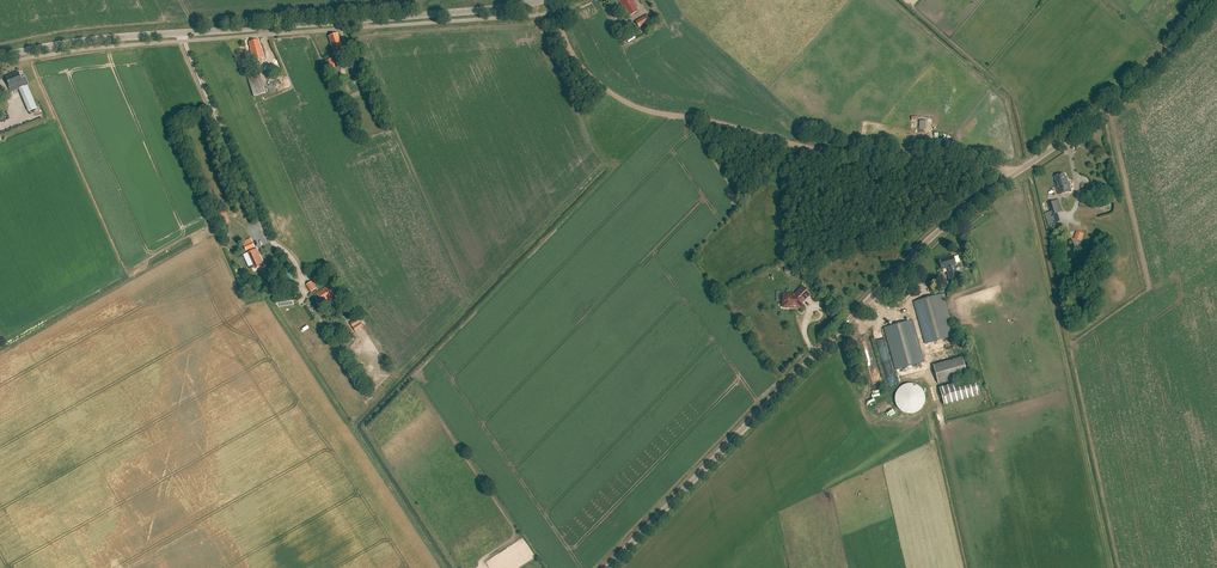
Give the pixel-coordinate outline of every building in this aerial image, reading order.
[(638,11),(632,1),(632,2),(631,0),(620,0),(619,1),(628,17),(638,11)] [(647,16),(636,23),(640,29),(651,23),(647,16)] [(333,54),(344,50),(342,44),(341,45),(337,34),(328,37),(330,45),(333,54)] [(636,39),(633,35),(626,39),(628,43),(636,39)] [(254,61),(264,58),(262,48),(261,48),(258,40),(249,43),(251,49),(250,50),(254,61)] [(333,59),(325,61),(328,70),(332,69),(333,73),(341,71),(340,66),(335,68),(333,59)] [(22,81),(18,72),(12,74),(12,75),(10,76),(10,75),(5,77),(9,87),(17,83),(20,89),(27,86),(28,85),(26,80),(22,81)] [(266,94),(260,73),(248,77),(254,98),(266,94)] [(26,86),(19,89),(26,106),(33,103),(26,86)] [(1056,183),(1059,195),(1071,192),(1069,183),(1068,184),(1067,182),(1068,181),(1066,177),(1065,177),(1065,174),(1055,177),(1056,181),(1057,181),(1057,182),(1056,183)] [(1057,200),(1053,201),(1048,203),(1051,211),(1044,214),(1048,226),(1055,223),(1052,215),(1061,212),(1057,200)] [(221,212),(217,214),(222,225),(226,224),(221,212)] [(1076,231),(1074,239),(1082,241),(1084,233),(1076,231)] [(244,246),(246,251),(255,247),(252,242),(244,246)] [(255,267),(256,269),(264,265),(257,249),(247,254),(253,268),(255,267)] [(950,280),(958,278),(955,265),(956,265),(953,256),(939,260),(942,270),(947,269),(950,280)] [(306,285),(311,292),(316,288),(311,282),(306,285)] [(322,304),(337,295),(332,287),(331,288),(329,286),(316,294),(322,304)] [(802,303),(810,294),(803,287),(797,292),(798,293),(797,295),(783,294),(783,299),(781,301),(781,305),(782,306),(782,308),(802,308),(802,303)] [(925,344),(954,336),(942,294),(914,302),(925,344)] [(358,319),(350,324),(355,332),(363,327),(358,319)] [(895,370),(924,362),(912,320),(884,328),(895,370)] [(962,357),(933,365),(938,385),(967,376),(962,357)] [(976,378),(939,388),(944,405),(981,395),(976,378)] [(912,384),(910,384),(908,385),(906,385),(904,386),(902,387),(901,388),(899,389),(898,391),(897,393),(896,395),(896,397),(895,399),(895,401),(896,403),(896,405),(897,407),(898,409),(900,410),(901,412),(903,413),(905,414),(907,414),(909,415),(911,415),(913,415),(915,414),(917,413),(919,412),(920,411),(922,410),(923,408),(924,406),(925,404),(925,402),(926,400),(926,398),(925,396),(925,394),(924,392),(923,391),(921,389),(920,388),(918,386),(916,385),(914,385),(912,384)]
